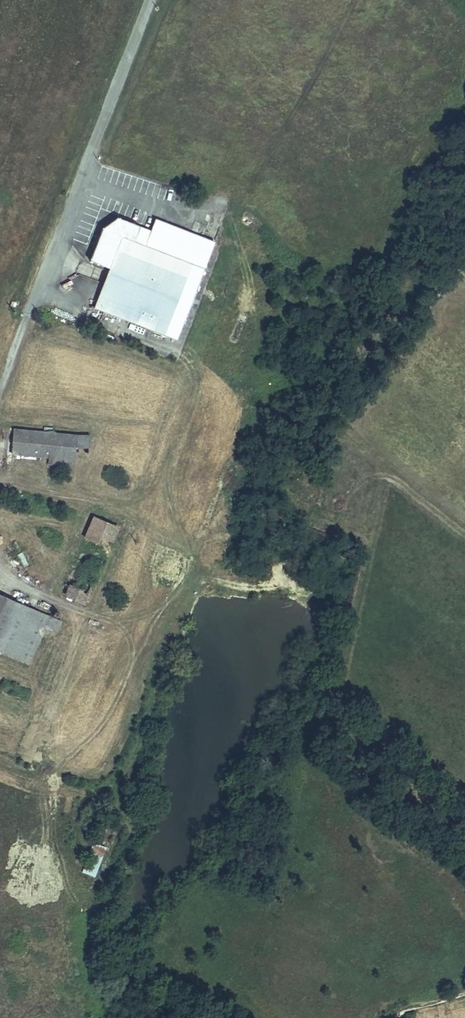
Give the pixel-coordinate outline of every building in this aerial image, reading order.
[(138,216),(116,207),(101,217),(88,249),(108,257),(92,296),(162,325),(177,289),(188,294),(213,232),(155,208),(152,216),(144,235),(132,231),(138,216)] [(174,330),(188,294),(177,289),(162,325),(174,330)] [(77,425),(13,421),(12,446),(49,449),(49,456),(76,458),(77,425)] [(121,515),(96,506),(92,517),(107,522),(99,542),(109,546),(121,515)] [(107,522),(92,517),(71,574),(76,576),(74,583),(94,591),(109,546),(99,542),(107,522)] [(0,584),(0,637),(9,641),(27,594),(0,584)] [(63,597),(84,605),(89,593),(68,584),(63,597)] [(27,594),(9,641),(39,653),(44,641),(20,631),(34,597),(27,594)] [(20,631),(44,641),(53,618),(67,623),(71,612),(34,597),(20,631)] [(95,877),(106,847),(93,842),(81,872),(95,877)]
